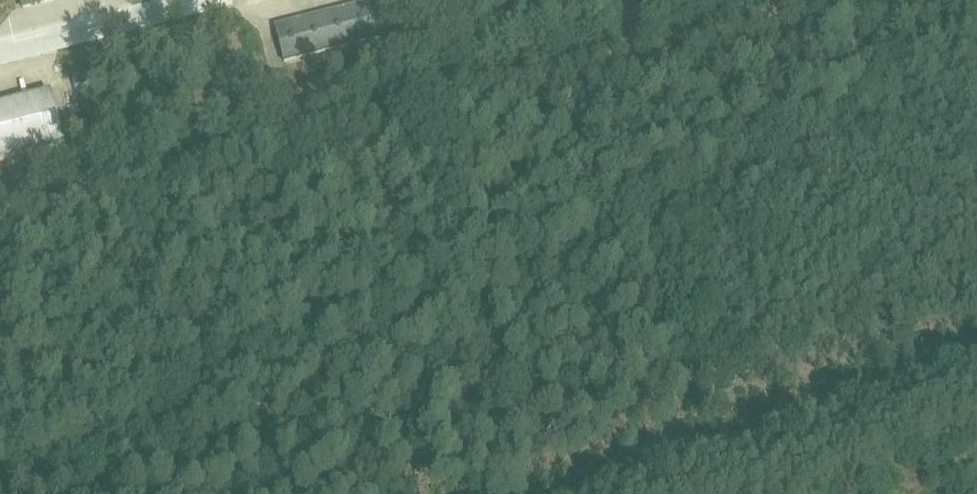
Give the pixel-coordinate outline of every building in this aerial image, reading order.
[(22,9),(59,0),(20,0),(22,9)] [(281,61),(375,38),(367,4),(274,26),(281,61)] [(91,70),(71,75),(73,86),(94,81),(91,70)] [(0,104),(0,162),(64,145),(50,91),(0,104)]
